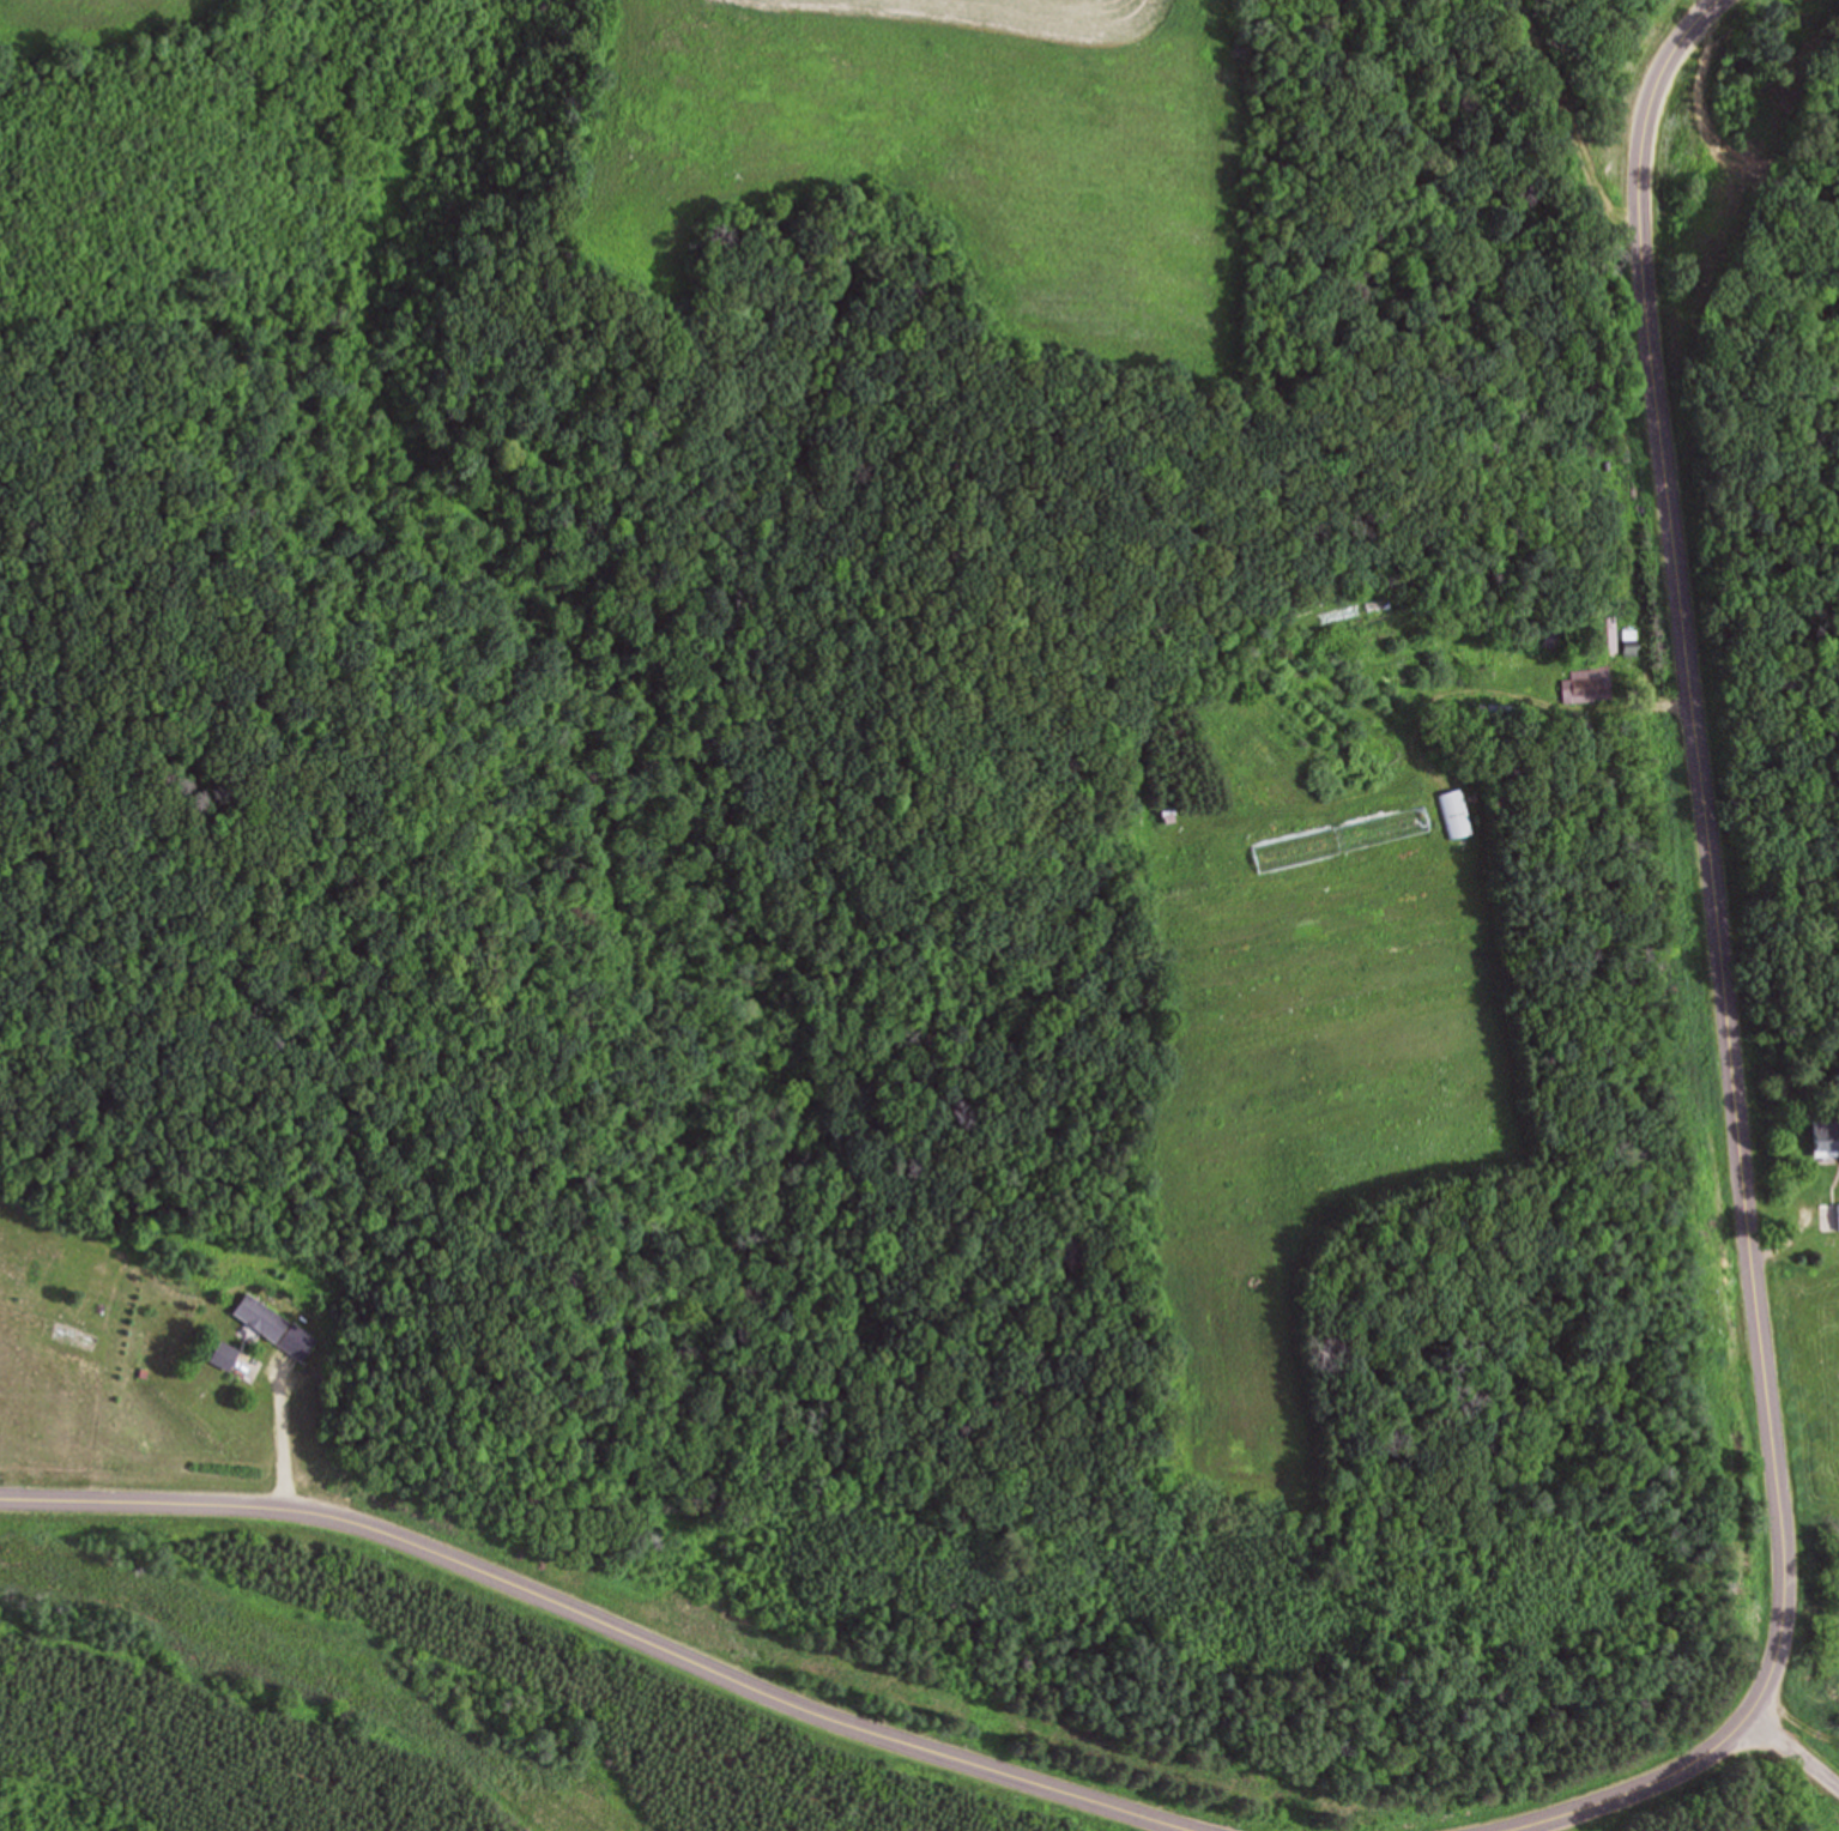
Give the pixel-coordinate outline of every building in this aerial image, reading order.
[(1449,842),(1475,836),(1464,790),(1438,797),(1449,842)] [(1433,833),(1427,807),(1253,846),(1259,872),(1433,833)] [(1838,1156),(1838,1120),(1815,1120),(1815,1156),(1838,1156)]
